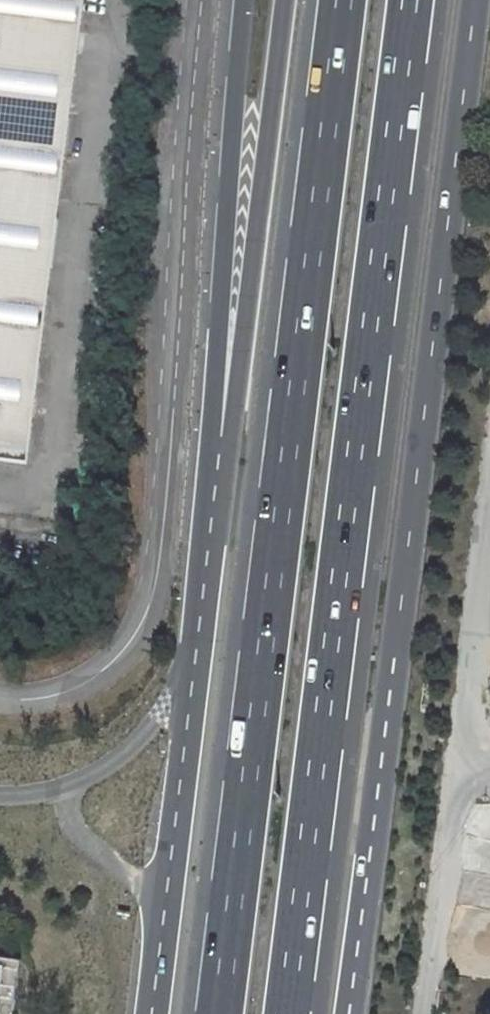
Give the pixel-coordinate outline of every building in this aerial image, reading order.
[(22,451),(79,0),(0,0),(0,448),(22,451)] [(20,981),(7,979),(7,975),(0,973),(0,1013),(14,1013),(20,981)]
